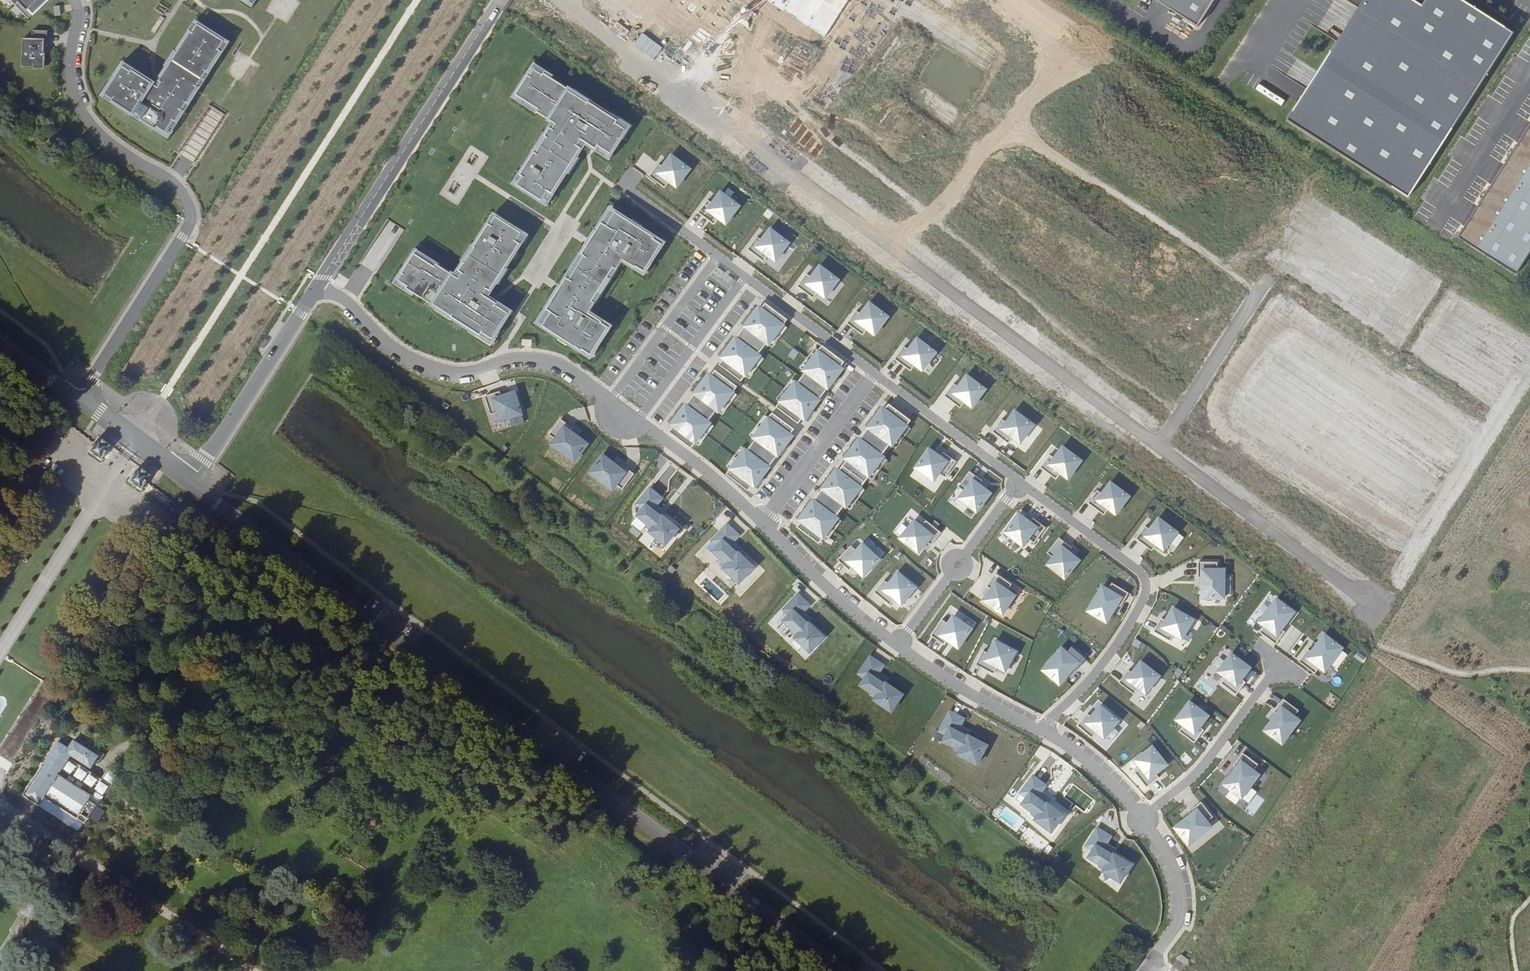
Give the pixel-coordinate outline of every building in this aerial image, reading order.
[(48,1),(47,0),(21,0),(15,5),(24,14),(29,9),(34,14),(48,1)] [(240,1),(251,9),(256,0),(241,0),(240,1)] [(826,38),(849,0),(765,0),(826,38)] [(1197,27),(1215,0),(1155,0),(1197,27)] [(1409,198),(1514,33),(1462,0),(1426,0),(1422,6),(1412,0),(1364,0),(1287,121),(1409,198)] [(189,31),(191,32),(193,33),(198,25),(206,29),(208,26),(197,19),(189,31)] [(219,50),(225,42),(217,37),(206,29),(198,25),(193,33),(191,32),(177,54),(169,67),(160,82),(156,83),(153,83),(133,71),(132,72),(124,67),(119,74),(111,86),(106,94),(115,99),(114,101),(134,114),(143,120),(157,128),(158,127),(167,133),(172,125),(175,121),(177,122),(178,120),(189,102),(198,89),(209,71),(222,52),(219,50)] [(25,37),(24,64),(46,64),(46,44),(48,44),(49,29),(33,29),(33,37),(25,37)] [(219,50),(222,52),(223,52),(230,40),(219,33),(217,37),(225,42),(219,50)] [(169,67),(177,54),(174,51),(165,65),(169,67)] [(132,72),(133,71),(135,69),(122,61),(115,72),(119,74),(124,67),(132,72)] [(582,140),(608,158),(628,128),(534,66),(515,97),(558,125),(554,130),(551,128),(515,183),(546,203),(582,148),(578,146),(582,140)] [(209,71),(198,89),(201,91),(212,73),(209,71)] [(106,94),(111,86),(108,84),(100,95),(113,103),(114,101),(115,99),(106,94)] [(189,102),(178,120),(182,122),(193,105),(189,102)] [(143,120),(134,114),(132,117),(141,123),(143,120)] [(167,133),(158,127),(157,128),(155,130),(168,139),(175,128),(172,125),(167,133)] [(1461,233),(1518,270),(1529,251),(1529,125),(1461,233)] [(690,170),(671,156),(662,167),(658,164),(648,177),(664,189),(669,182),(676,188),(690,170)] [(738,206),(720,192),(711,204),(706,200),(697,213),(713,225),(718,219),(725,224),(738,206)] [(553,293),(537,314),(586,351),(608,323),(588,308),(620,267),(620,266),(627,257),(646,272),(668,243),(618,206),(602,227),(603,228),(593,242),(591,241),(586,248),(585,248),(568,271),(569,272),(563,279),(564,280),(554,294),(553,293)] [(416,246),(394,276),(485,341),(506,311),(479,292),(483,286),(487,289),(525,235),(496,214),(458,268),(461,270),(457,276),(416,246)] [(789,244),(770,230),(762,241),(757,238),(747,250),(763,262),(768,256),(775,261),(789,244)] [(838,280),(820,267),(811,278),(806,275),(797,287),(813,299),(818,293),(825,298),(838,280)] [(763,302),(758,307),(775,321),(780,315),(763,302)] [(888,317),(869,303),(861,315),(856,311),(847,324),(863,336),(867,330),(875,335),(888,317)] [(758,307),(751,317),(770,332),(778,322),(775,321),(758,307)] [(763,341),(770,332),(751,317),(744,326),(746,328),(763,341)] [(759,347),(763,341),(746,328),(741,333),(746,337),(759,347)] [(746,337),(741,343),(758,356),(763,350),(759,347),(746,337)] [(938,354),(919,340),(910,352),(906,348),(896,361),(912,373),(917,367),(924,372),(938,354)] [(741,343),(734,352),(753,367),(760,358),(758,356),(741,343)] [(746,376),(753,367),(734,352),(726,362),(729,363),(746,376)] [(822,355),(815,364),(835,379),(842,370),(840,368),(832,362),(822,355)] [(837,356),(832,362),(840,368),(845,362),(837,356)] [(742,382),(746,376),(729,363),(724,368),(742,382)] [(827,388),(835,379),(815,364),(808,373),(816,379),(826,387),(827,388)] [(718,373),(714,379),(731,392),(736,386),(718,373)] [(985,390),(967,376),(958,387),(953,384),(944,397),(960,408),(965,402),(972,408),(985,390)] [(803,378),(798,383),(815,397),(819,391),(811,385),(803,378)] [(714,379),(706,388),(726,403),(733,394),(731,392),(714,379)] [(822,393),(826,387),(816,379),(811,385),(819,391),(822,393)] [(796,382),(789,392),(809,407),(816,397),(815,397),(798,383),(796,382)] [(718,413),(726,403),(706,388),(699,398),(701,399),(718,413)] [(500,421),(522,415),(515,392),(501,397),(500,392),(485,396),(490,415),(498,413),(500,421)] [(801,416),(809,407),(789,392),(782,401),(782,402),(799,414),(801,416)] [(715,418),(718,413),(701,399),(697,404),(708,413),(715,418)] [(691,400),(687,406),(704,419),(708,413),(697,404),(691,400)] [(799,414),(782,402),(778,407),(794,420),(799,414)] [(911,420),(888,403),(872,425),(895,442),(911,420)] [(685,405),(678,414),(697,430),(705,420),(704,419),(687,406),(685,405)] [(1033,426),(1015,412),(1006,423),(1001,419),(992,432),(1008,444),(1013,438),(1020,443),(1033,426)] [(690,439),(697,430),(678,414),(670,423),(671,424),(688,437),(690,439)] [(775,414),(771,419),(788,432),(792,426),(775,414)] [(769,417),(761,427),(781,442),(788,433),(788,432),(771,419),(769,417)] [(551,445),(574,462),(588,444),(571,432),(573,429),(561,419),(549,435),(555,440),(551,445)] [(688,437),(671,424),(667,430),(683,442),(688,437)] [(774,452),(781,442),(761,427),(754,437),(757,439),(771,449),(774,452)] [(94,442),(90,449),(101,457),(111,443),(99,435),(94,442)] [(871,440),(888,452),(892,446),(875,435),(871,440)] [(868,438),(861,448),(882,462),(889,453),(888,452),(871,440),(868,438)] [(771,449),(757,439),(752,444),(766,455),(771,449)] [(766,455),(752,444),(750,442),(727,472),(749,489),(772,460),(766,455)] [(1081,461),(1063,447),(1054,459),(1049,455),(1040,468),(1056,480),(1061,474),(1068,479),(1081,461)] [(875,472),(882,462),(861,448),(854,458),(855,459),(873,471),(875,472)] [(941,457),(929,449),(916,468),(934,480),(939,473),(945,477),(956,462),(944,452),(941,457)] [(589,473),(612,490),(616,485),(622,489),(634,474),(621,464),(619,467),(602,455),(589,473)] [(869,477),(873,471),(855,459),(851,464),(869,477)] [(140,466),(130,479),(141,487),(145,481),(151,473),(140,466)] [(846,469),(842,475),(859,488),(864,482),(846,469)] [(977,512),(990,494),(979,485),(982,481),(970,471),(958,487),(964,492),(959,499),(977,512)] [(842,475),(835,484),(854,499),(861,490),(859,488),(842,475)] [(1129,497),(1111,483),(1102,494),(1097,491),(1088,503),(1104,515),(1108,509),(1116,515),(1129,497)] [(847,509),(854,499),(835,484),(827,494),(829,496),(847,509)] [(662,498),(650,489),(637,505),(643,510),(638,517),(648,524),(647,526),(652,530),(651,531),(666,545),(679,529),(663,516),(662,517),(658,514),(660,511),(655,507),(662,498)] [(843,514),(847,509),(829,496),(825,501),(837,510),(843,514)] [(837,517),(815,501),(799,523),(821,539),(837,517)] [(1034,543),(1046,528),(1033,518),(1030,522),(1019,514),(1005,532),(1022,546),(1028,539),(1034,543)] [(1177,532),(1158,519),(1150,530),(1145,527),(1136,539),(1152,551),(1156,545),(1164,550),(1177,532)] [(931,546),(941,533),(926,521),(921,527),(914,521),(900,538),(918,553),(927,542),(931,546)] [(739,536),(727,525),(713,540),(718,546),(713,552),(722,561),(721,562),(726,567),(725,568),(739,583),(753,568),(738,554),(737,555),(733,551),(735,549),(731,544),(739,536)] [(1071,547),(1059,538),(1047,553),(1053,558),(1047,565),(1065,579),(1079,560),(1068,552),(1071,547)] [(879,559),(862,544),(856,551),(850,546),(838,560),(849,571),(853,567),(863,576),(879,559)] [(1226,597),(1227,575),(1218,574),(1218,567),(1199,565),(1198,581),(1203,581),(1202,595),(1226,597)] [(916,588),(898,574),(889,584),(884,581),(874,593),(890,606),(895,600),(902,605),(916,588)] [(1012,585),(995,575),(987,588),(992,591),(983,602),(1003,614),(1016,596),(1008,591),(1012,585)] [(1109,622),(1124,599),(1104,586),(1089,608),(1109,622)] [(808,605),(797,594),(783,609),(788,614),(782,620),(791,629),(790,631),(795,636),(794,636),(808,652),(822,637),(808,623),(807,624),(803,620),(805,618),(800,613),(808,605)] [(1281,629),(1294,612),(1276,599),(1269,608),(1263,616),(1259,622),(1264,626),(1259,632),(1275,644),(1284,632),(1281,629)] [(1263,616),(1269,608),(1263,603),(1257,611),(1263,616)] [(1182,639),(1193,619),(1173,608),(1166,620),(1161,617),(1153,631),(1170,641),(1174,634),(1182,639)] [(947,624),(940,619),(930,636),(943,644),(946,640),(958,647),(970,628),(952,616),(947,624)] [(1336,657),(1342,649),(1324,636),(1312,652),(1308,650),(1299,662),(1315,674),(1320,668),(1325,672),(1329,666),(1336,657)] [(1015,652),(995,641),(988,654),(983,651),(976,665),(993,674),(997,667),(1005,672),(1015,652)] [(1076,671),(1086,659),(1071,647),(1066,652),(1061,648),(1042,670),(1059,685),(1073,669),(1076,671)] [(1241,679),(1250,668),(1231,654),(1218,672),(1225,677),(1220,683),(1236,695),(1245,683),(1241,679)] [(882,666),(870,657),(857,673),(864,678),(858,685),(869,692),(868,694),(873,698),(873,699),(888,712),(900,696),(884,684),(883,685),(879,682),(881,679),(876,675),(882,666)] [(1342,662),(1336,657),(1329,666),(1336,670),(1342,662)] [(1146,694),(1159,676),(1141,662),(1132,673),(1128,670),(1119,683),(1134,694),(1139,688),(1146,694)] [(1281,744),(1299,721),(1294,717),(1298,711),(1283,699),(1273,711),(1276,714),(1264,730),(1281,744)] [(1199,728),(1208,717),(1189,703),(1176,721),(1183,726),(1179,733),(1194,744),(1203,731),(1199,728)] [(1073,723),(1097,742),(1112,724),(1088,704),(1073,723)] [(964,719),(950,712),(940,730),(947,734),(943,742),(955,747),(954,749),(960,752),(960,753),(977,764),(986,746),(968,736),(968,738),(963,735),(964,732),(959,729),(964,719)] [(56,741),(22,794),(39,805),(44,797),(76,816),(78,813),(86,818),(108,783),(72,756),(73,755),(97,771),(102,764),(96,760),(97,758),(71,741),(67,747),(56,741)] [(1155,774),(1166,766),(1152,747),(1135,761),(1140,768),(1134,773),(1146,788),(1159,778),(1155,774)] [(1240,799),(1258,776),(1253,772),(1257,766),(1242,754),(1233,766),(1235,768),(1223,785),(1240,799)] [(1045,786),(1032,777),(1020,794),(1026,798),(1021,805),(1032,813),(1031,814),(1036,818),(1036,819),(1051,833),(1063,816),(1047,804),(1046,805),(1042,802),(1043,799),(1038,795),(1045,786)] [(1188,845),(1211,827),(1207,822),(1213,817),(1200,802),(1188,812),(1191,815),(1174,828),(1188,845)] [(1104,870),(1120,882),(1132,865),(1114,854),(1114,855),(1109,852),(1111,850),(1105,846),(1111,836),(1098,828),(1087,846),(1093,850),(1089,857),(1100,864),(1099,865),(1105,869),(1104,870)] [(1188,960),(1181,954),(1177,959),(1185,964),(1188,960)]
